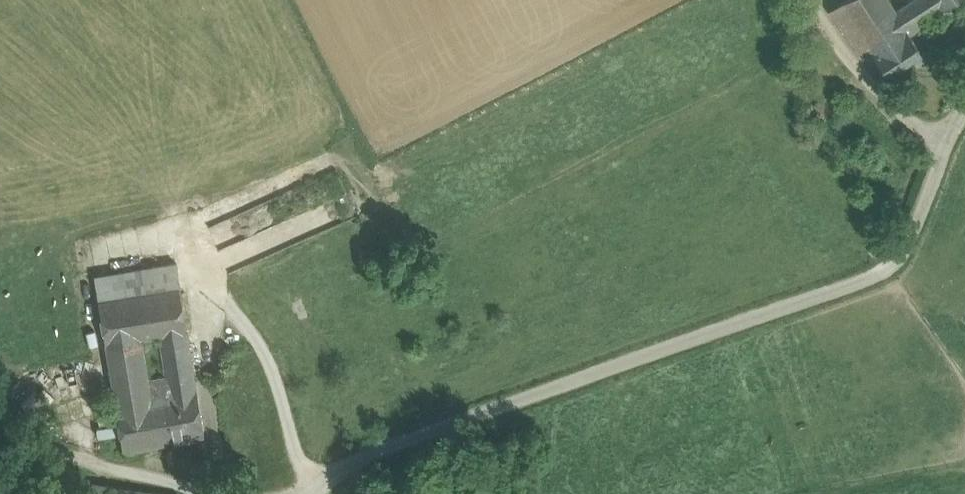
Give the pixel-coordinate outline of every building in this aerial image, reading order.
[(829,9),(852,45),(898,15),(894,9),(888,0),(842,0),(829,9)] [(894,9),(898,15),(852,45),(857,52),(868,45),(873,51),(872,51),(894,77),(925,57),(909,33),(923,24),(921,21),(938,9),(928,15),(917,0),(908,0),(894,9)] [(933,0),(917,0),(928,15),(938,9),(938,8),(933,0)] [(938,8),(951,0),(933,0),(938,8)] [(175,262),(94,275),(98,300),(179,287),(175,262)] [(179,287),(98,300),(115,400),(196,386),(179,287)] [(196,386),(115,400),(123,451),(171,442),(171,443),(205,437),(196,386)] [(92,482),(91,493),(175,493),(92,482)]
